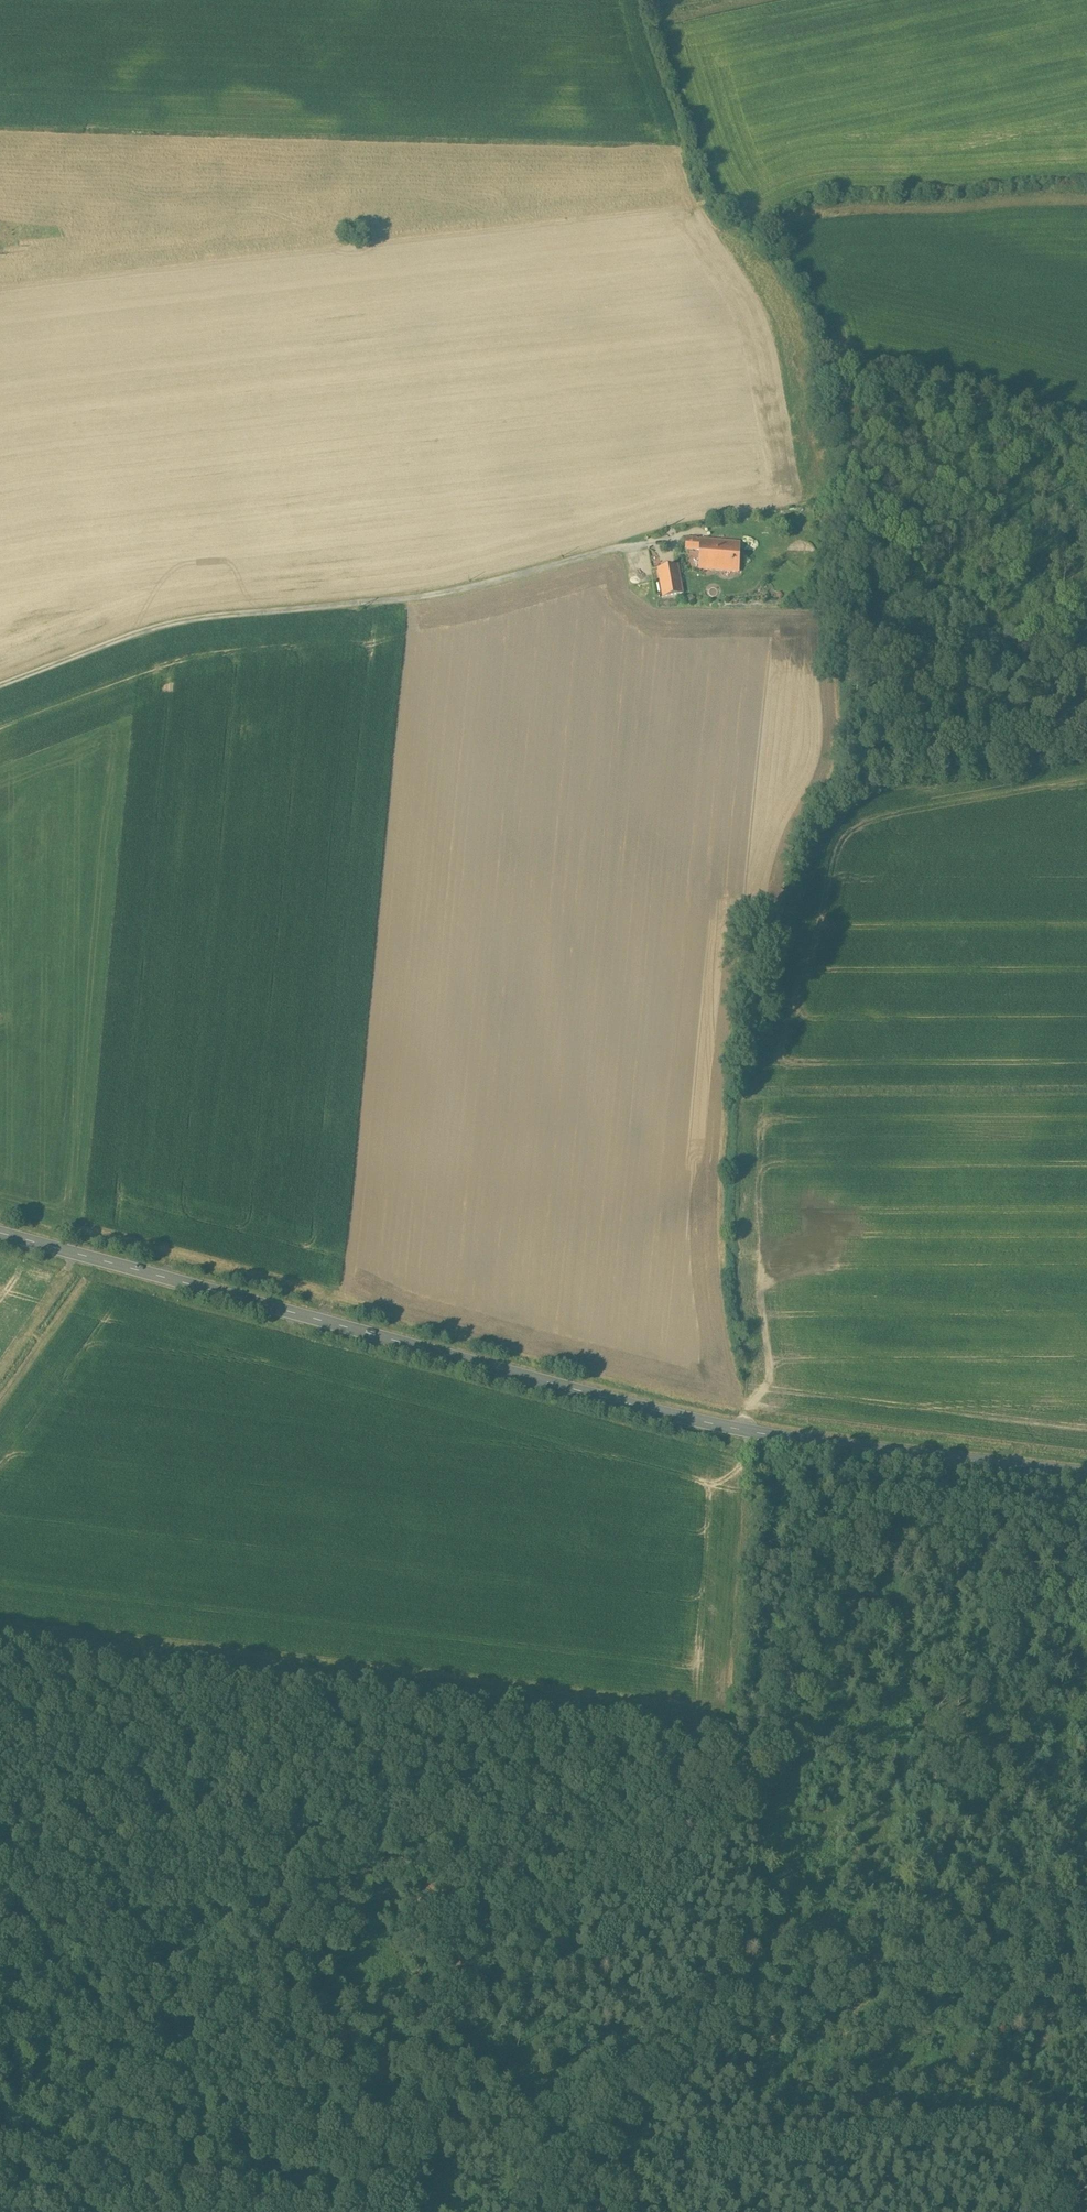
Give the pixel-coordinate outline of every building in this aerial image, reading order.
[(700,539),(686,538),(685,548),(699,549),(700,539)] [(739,542),(700,539),(699,549),(699,568),(738,571),(739,542)] [(677,563),(658,567),(663,596),(683,593),(677,563)]
